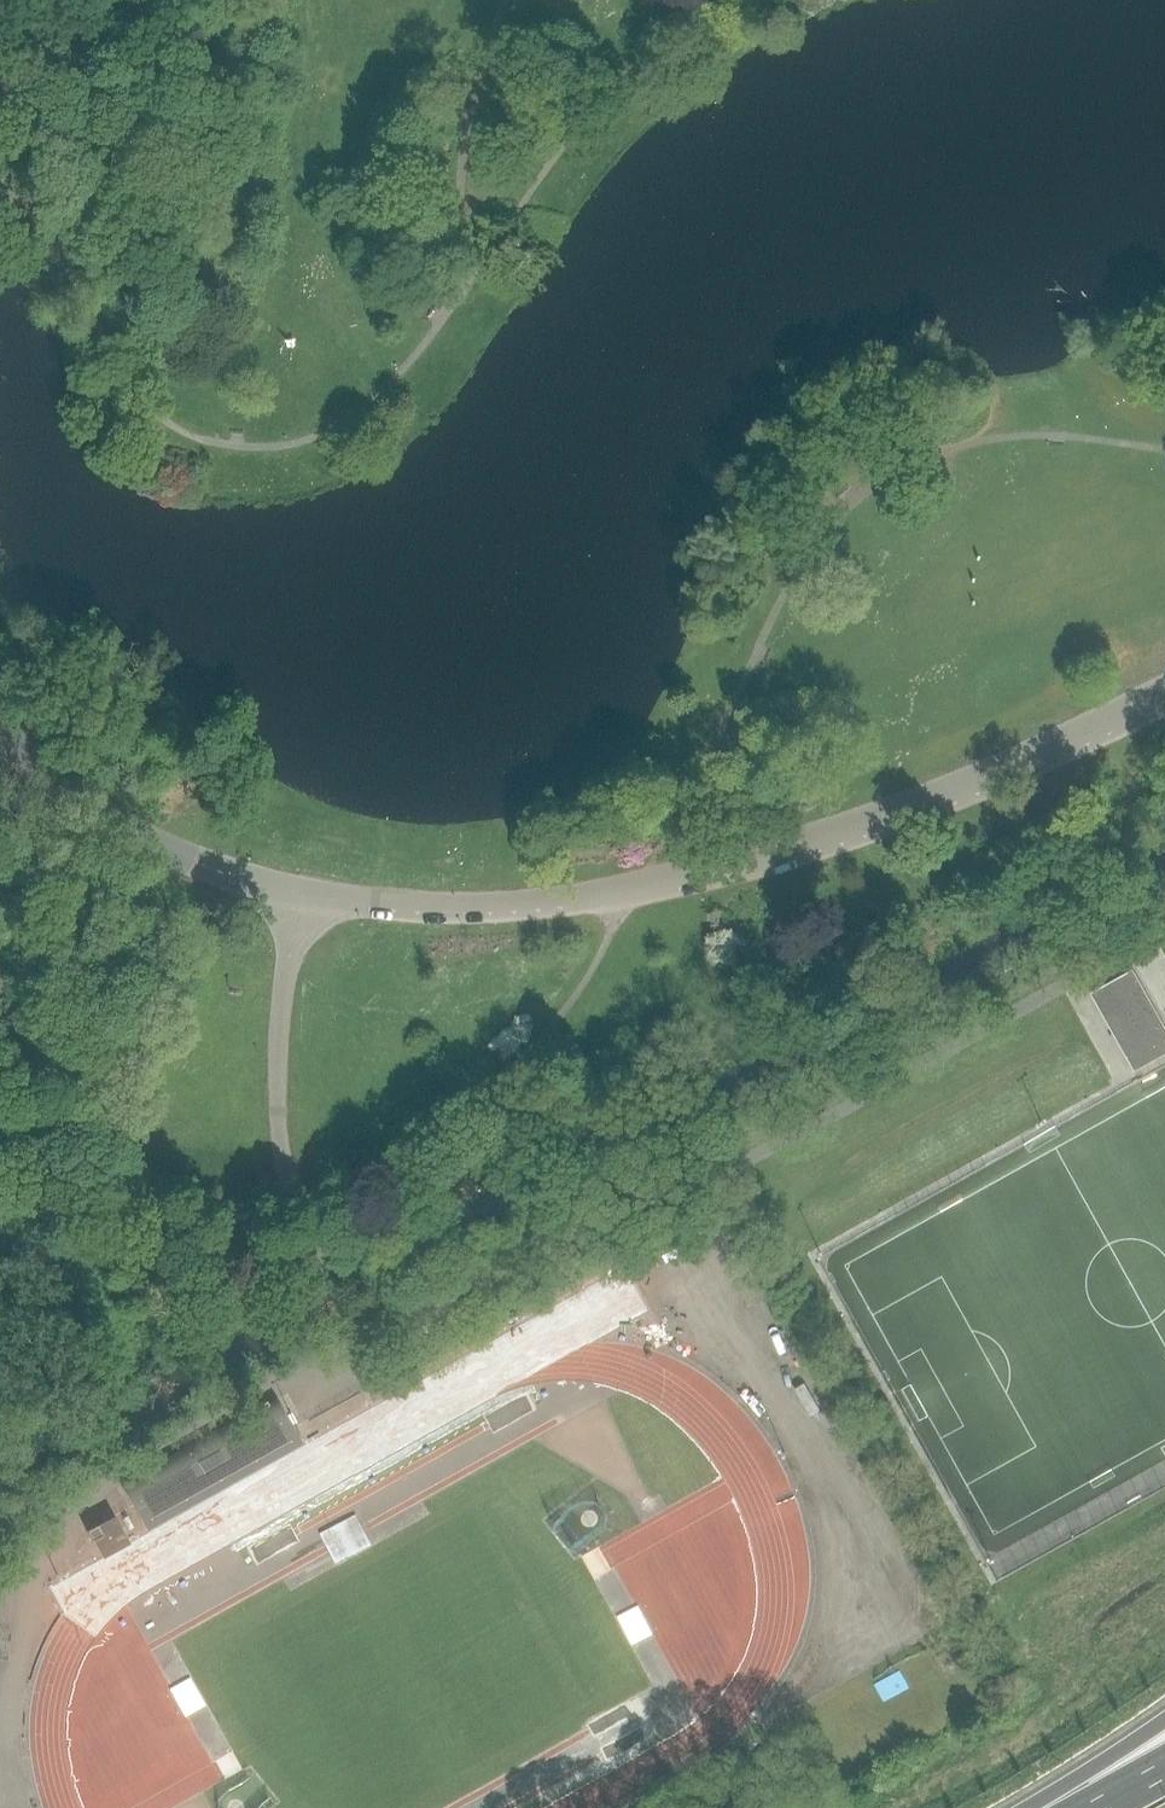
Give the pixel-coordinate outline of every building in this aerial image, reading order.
[(1164,1054),(1164,1030),(1132,971),(1091,994),(1134,1071),(1164,1054)] [(276,1399),(120,1486),(145,1531),(301,1444),(276,1399)] [(366,1512),(328,1529),(341,1560),(379,1544),(366,1512)] [(123,1518),(99,1531),(96,1526),(86,1532),(91,1542),(97,1539),(110,1560),(137,1546),(123,1518)] [(638,1640),(660,1629),(645,1600),(624,1611),(638,1640)] [(188,1655),(167,1665),(181,1694),(202,1684),(188,1655)]
